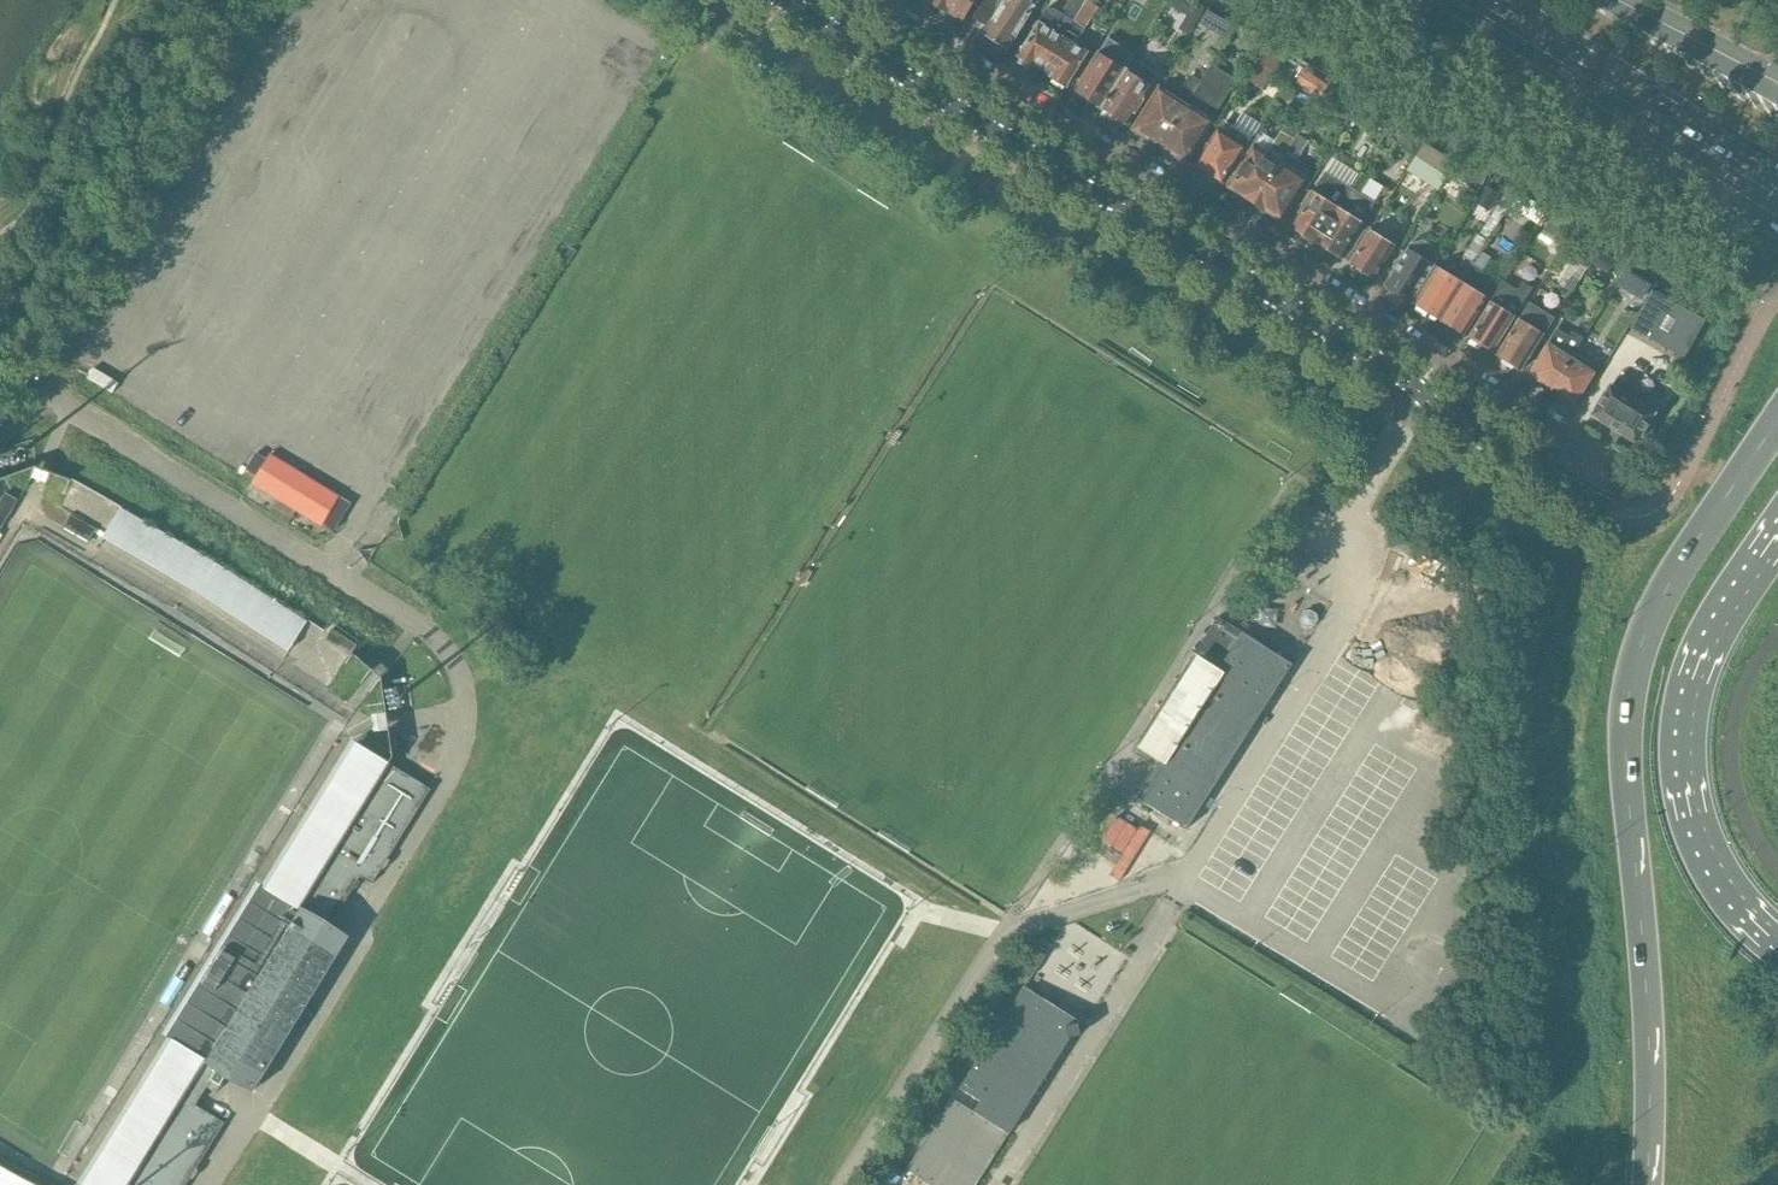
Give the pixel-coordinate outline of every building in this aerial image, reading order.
[(975,0),(941,0),(938,6),(948,12),(948,11),(963,20),(975,0)] [(973,18),(987,27),(983,34),(1008,49),(1037,4),(1036,3),(1038,0),(984,0),(973,18)] [(1074,20),(1086,0),(1069,0),(1061,13),(1053,8),(1046,9),(1039,21),(1018,55),(1034,65),(1043,70),(1074,20)] [(1167,3),(1187,15),(1198,22),(1205,9),(1190,0),(1169,0),(1167,3)] [(1207,11),(1200,23),(1210,29),(1218,17),(1207,11)] [(1074,20),(1043,70),(1051,75),(1051,76),(1067,86),(1089,52),(1074,42),(1076,38),(1079,39),(1085,28),(1074,20)] [(1101,108),(1126,69),(1110,59),(1116,49),(1104,42),(1098,52),(1099,53),(1075,91),(1101,108)] [(1265,46),(1251,68),(1274,83),(1283,68),(1293,75),(1298,66),(1265,46)] [(1126,69),(1101,108),(1128,124),(1159,73),(1133,57),(1126,69)] [(1200,81),(1161,144),(1174,153),(1174,155),(1180,159),(1183,158),(1186,161),(1211,122),(1203,117),(1210,105),(1218,110),(1236,80),(1211,65),(1201,81),(1200,81)] [(1321,98),(1329,85),(1298,66),(1293,75),(1296,77),(1294,81),(1321,98)] [(1161,144),(1200,81),(1190,74),(1174,99),(1160,90),(1136,129),(1139,131),(1140,134),(1146,138),(1149,137),(1161,144)] [(1329,85),(1321,98),(1329,103),(1338,101),(1343,94),(1329,85)] [(1377,115),(1369,128),(1381,136),(1390,123),(1389,123),(1377,115)] [(1222,183),(1244,147),(1246,149),(1253,139),(1231,125),(1225,135),(1218,131),(1196,167),(1208,174),(1209,178),(1216,182),(1219,181),(1222,183)] [(1255,203),(1294,140),(1283,132),(1271,152),(1269,150),(1266,155),(1254,148),(1230,186),(1246,196),(1245,198),(1255,203)] [(1294,140),(1255,203),(1264,209),(1265,208),(1281,218),(1305,179),(1304,179),(1311,168),(1297,159),(1309,141),(1298,134),(1294,140)] [(1410,136),(1405,144),(1407,149),(1414,154),(1422,143),(1410,136)] [(1424,144),(1407,171),(1437,191),(1454,163),(1424,144)] [(1468,171),(1461,182),(1477,192),(1484,181),(1468,171)] [(1314,192),(1292,226),(1316,242),(1338,207),(1350,187),(1326,172),(1314,192)] [(1338,207),(1316,242),(1341,257),(1350,262),(1370,230),(1372,226),(1364,221),(1375,203),(1350,187),(1338,207)] [(1560,228),(1551,242),(1563,249),(1572,235),(1560,228)] [(1370,230),(1350,262),(1375,278),(1401,236),(1390,230),(1384,239),(1370,230)] [(1476,234),(1457,266),(1468,273),(1480,254),(1488,241),(1476,234)] [(1411,301),(1438,259),(1437,259),(1436,248),(1423,240),(1412,243),(1386,285),(1398,292),(1398,295),(1405,299),(1408,299),(1411,301)] [(571,247),(561,263),(564,264),(574,249),(571,247)] [(1601,253),(1594,264),(1608,273),(1615,262),(1601,253)] [(1491,260),(1480,254),(1468,273),(1466,277),(1477,283),(1491,260)] [(1440,319),(1463,283),(1438,268),(1416,304),(1440,319)] [(1618,284),(1617,286),(1630,293),(1640,277),(1627,269),(1618,284)] [(1571,276),(1563,288),(1571,293),(1579,282),(1571,276)] [(1469,337),(1494,352),(1533,289),(1522,282),(1517,290),(1503,281),(1469,337)] [(1463,283),(1440,319),(1464,334),(1487,298),(1463,283)] [(1705,320),(1651,290),(1630,328),(1684,358),(1705,320)] [(1519,320),(1497,354),(1523,370),(1544,335),(1555,317),(1531,302),(1519,320)] [(1553,389),(1575,354),(1574,353),(1583,338),(1572,331),(1568,336),(1556,328),(1547,343),(1548,344),(1529,375),(1553,389)] [(509,345),(500,361),(502,362),(512,347),(509,345)] [(1553,389),(1575,403),(1594,373),(1582,365),(1585,360),(1575,354),(1553,389)] [(1636,441),(1653,413),(1637,403),(1644,393),(1618,377),(1612,387),(1610,386),(1593,414),(1609,424),(1609,425),(1619,431),(1620,431),(1636,441)] [(899,429),(889,443),(892,445),(892,446),(893,446),(902,431),(899,429)] [(257,452),(247,470),(257,476),(268,459),(257,452)] [(257,476),(253,482),(322,524),(339,496),(271,454),(268,459),(257,476)] [(0,502),(0,523),(3,525),(19,500),(12,496),(6,492),(0,502)] [(339,497),(323,523),(335,530),(351,504),(339,497)] [(291,657),(309,624),(218,565),(123,510),(105,543),(202,598),(291,657)] [(71,514),(64,526),(89,541),(97,528),(71,514)] [(808,568),(798,583),(801,585),(802,586),(803,586),(812,571),(811,570),(808,568)] [(1187,829),(1237,751),(1293,663),(1219,615),(1136,745),(1160,760),(1137,797),(1187,829)] [(350,657),(357,645),(332,629),(325,641),(350,657)] [(390,763),(362,745),(269,895),(262,891),(226,948),(224,947),(221,952),(223,953),(244,966),(243,966),(234,982),(233,982),(211,968),(208,973),(210,975),(174,1032),(182,1036),(90,1184),(186,1184),(225,1122),(196,1104),(207,1086),(217,1091),(228,1073),(254,1089),(296,1022),(297,1022),(313,1013),(308,1005),(307,1004),(349,936),(331,925),(361,876),(373,883),(431,788),(390,763)] [(1139,828),(1113,813),(1098,838),(1123,853),(1110,875),(1120,881),(1151,831),(1141,825),(1139,828)] [(222,909),(207,934),(214,938),(229,913),(222,909)] [(188,964),(173,989),(180,993),(195,968),(188,964)] [(981,1101),(974,1112),(1009,1134),(1030,1100),(1048,1072),(1070,1038),(1070,1037),(1081,1034),(1078,1023),(1080,1021),(1057,1007),(1047,1000),(1026,986),(1025,986),(961,1088),(967,1092),(981,1101)] [(949,1154),(965,1128),(969,1121),(956,1113),(935,1146),(949,1154)] [(978,1132),(954,1168),(978,1183),(1002,1148),(978,1132)] [(0,1171),(0,1184),(26,1184),(0,1171)]
